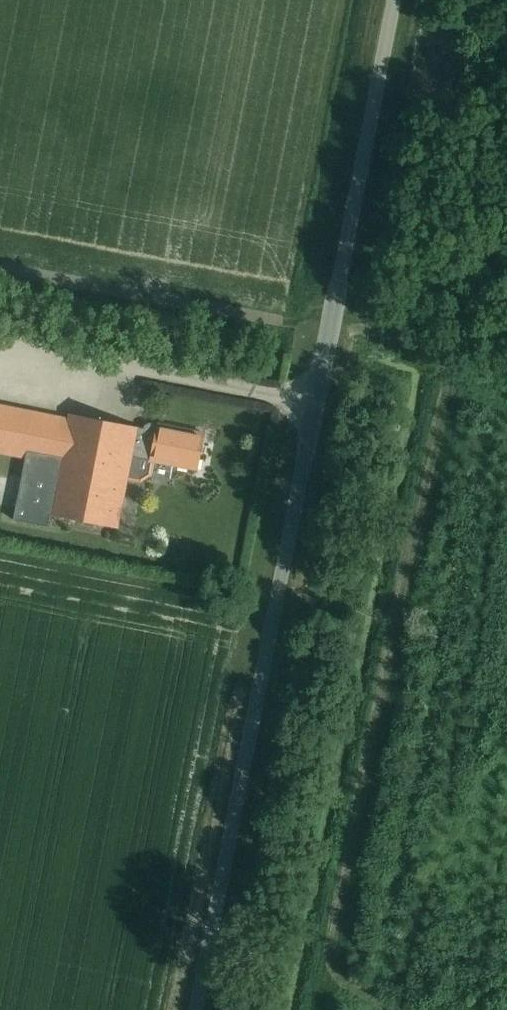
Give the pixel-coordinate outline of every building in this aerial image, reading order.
[(18,376),(17,387),(37,388),(38,377),(18,376)] [(60,465),(50,514),(117,527),(133,445),(136,429),(69,416),(68,420),(0,406),(0,453),(60,465)] [(157,425),(157,427),(146,425),(145,430),(144,431),(136,429),(133,445),(152,449),(150,461),(196,470),(203,434),(157,425)]
